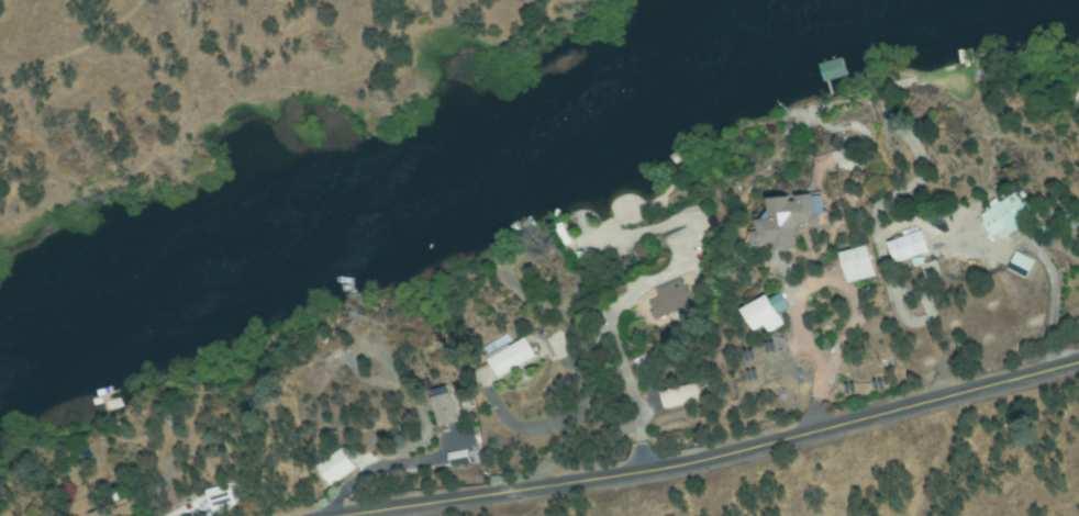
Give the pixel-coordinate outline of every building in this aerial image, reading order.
[(959,55),(963,70),(977,66),(973,51),(959,55)] [(849,82),(843,64),(818,72),(824,90),(849,82)] [(998,202),(1003,206),(1015,192),(1034,207),(1006,242),(982,222),(998,202)] [(812,200),(796,200),(796,209),(788,209),(788,199),(769,199),(769,216),(755,227),(755,238),(749,239),(750,256),(768,255),(769,262),(789,261),(819,222),(819,204),(812,200)] [(566,229),(575,248),(569,250),(560,232),(566,229)] [(882,251),(916,240),(926,268),(892,280),(882,251)] [(641,244),(644,245),(645,247),(646,251),(645,254),(642,256),(638,255),(635,253),(635,249),(636,246),(641,244)] [(1025,278),(1010,270),(1016,255),(1033,262),(1025,278)] [(836,261),(863,256),(870,291),(843,296),(836,261)] [(343,281),(345,295),(360,292),(357,278),(343,281)] [(693,303),(656,322),(648,307),(663,300),(658,292),(681,280),(693,303)] [(646,306),(674,296),(685,326),(656,336),(646,306)] [(737,316),(763,302),(782,337),(766,346),(761,338),(752,343),(737,316)] [(500,377),(490,360),(526,339),(536,357),(500,377)] [(482,371),(519,351),(530,371),(493,391),(482,371)] [(663,395),(699,385),(702,401),(667,410),(663,395)] [(444,425),(435,389),(416,394),(426,430),(444,425)] [(655,401),(690,395),(694,419),(659,425),(655,401)] [(109,411),(107,403),(118,400),(121,407),(109,411)] [(429,404),(448,400),(456,437),(436,440),(429,404)] [(312,480),(337,462),(353,483),(327,502),(312,480)] [(208,492),(231,485),(237,508),(214,515),(208,492)] [(131,501),(136,515),(90,515),(131,501)]
